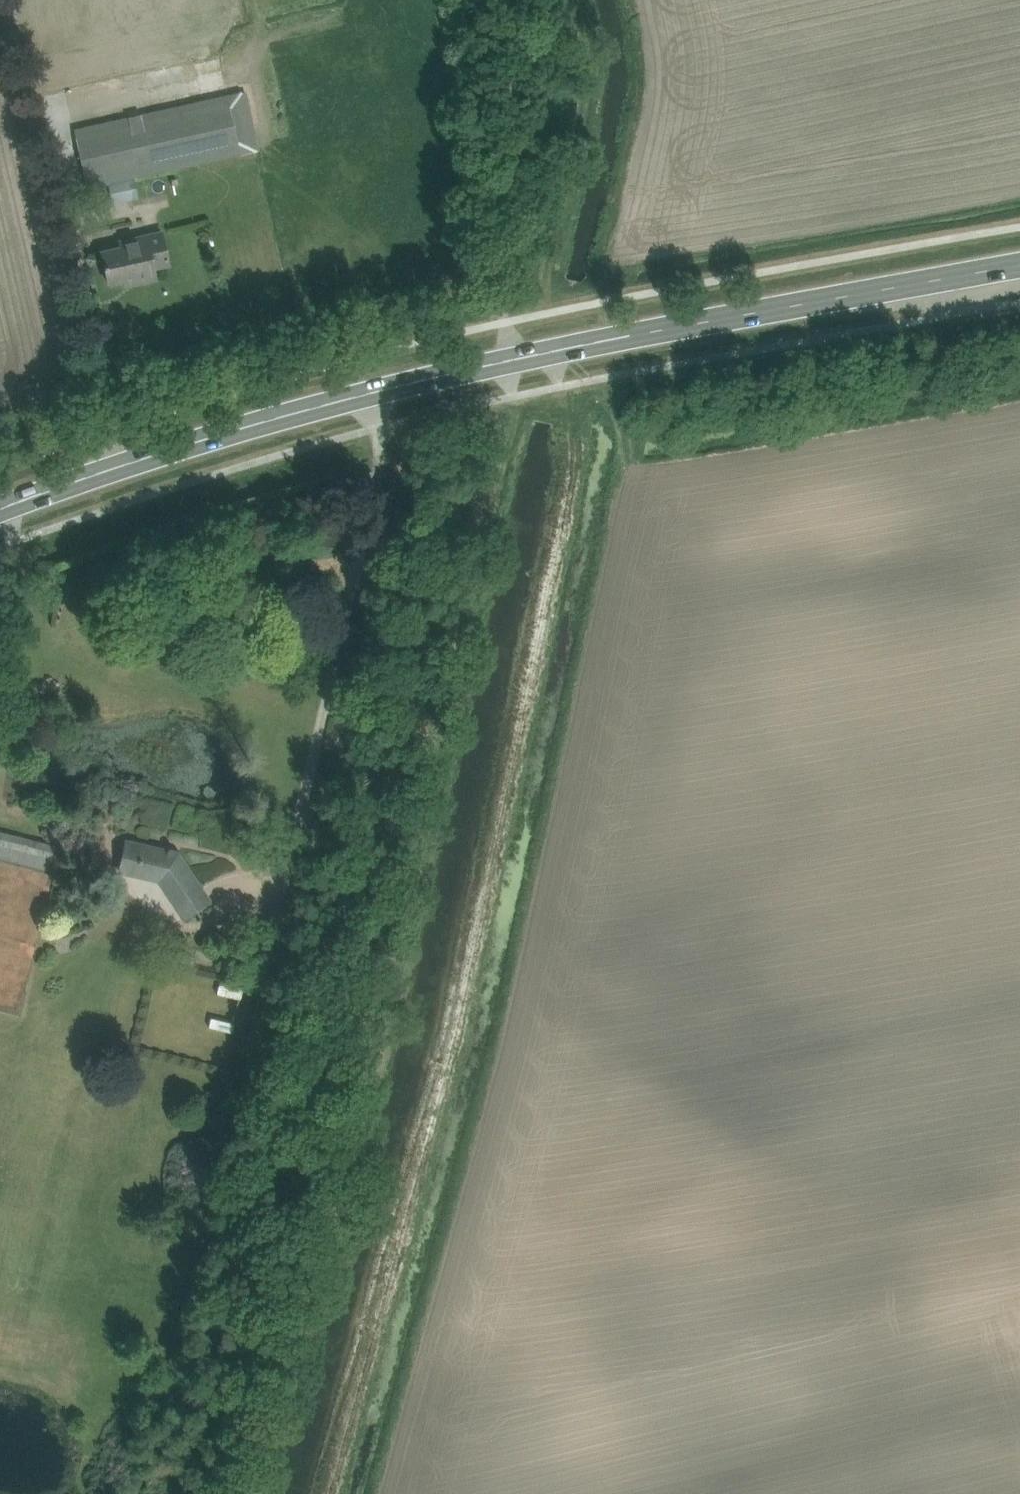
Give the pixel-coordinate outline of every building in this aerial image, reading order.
[(166,2),(50,18),(60,87),(176,71),(166,2)] [(87,189),(109,184),(113,204),(139,198),(134,178),(225,158),(227,167),(261,159),(247,92),(74,129),(87,189)] [(126,285),(135,283),(156,278),(154,268),(169,264),(162,232),(120,241),(121,247),(101,252),(108,283),(125,279),(126,285)] [(52,871),(58,846),(0,831),(0,857),(52,871)] [(127,841),(120,871),(159,880),(184,917),(209,900),(176,851),(174,848),(170,848),(167,850),(127,841)]
